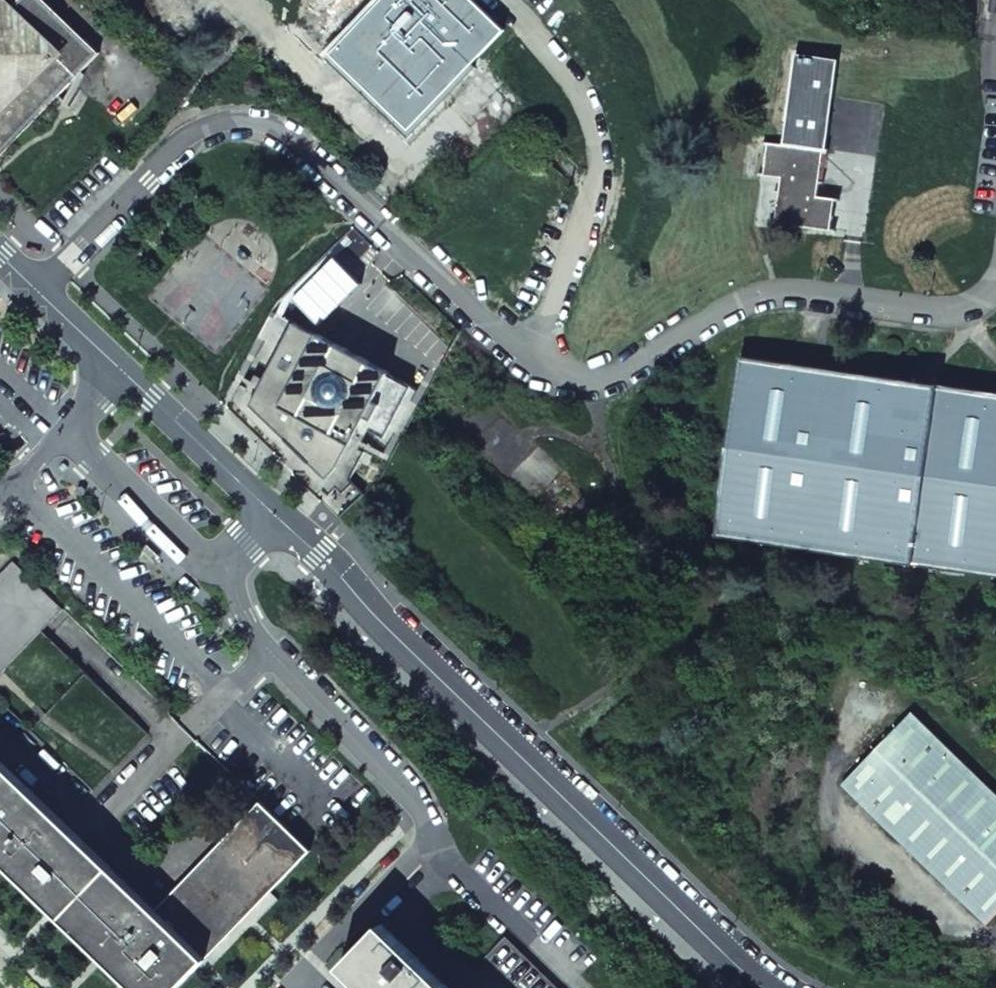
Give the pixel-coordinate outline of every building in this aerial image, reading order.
[(101,55),(44,0),(20,0),(9,11),(0,2),(0,158),(101,55)] [(330,56),(409,131),(506,33),(472,0),(384,0),(330,56)] [(816,199),(822,151),(825,151),(837,62),(794,56),(781,147),(767,145),(763,176),(780,178),(775,224),(831,231),(835,201),(816,199)] [(270,311),(232,381),(249,390),(244,399),(286,440),(291,435),(314,457),(309,463),(326,479),(336,469),(350,480),(365,451),(387,464),(417,409),(410,406),(418,391),(388,375),(389,374),(319,335),(317,337),(270,311)] [(920,382),(740,357),(714,537),(995,577),(995,393),(920,382)] [(12,562),(0,575),(0,675),(41,632),(62,610),(12,562)] [(842,785),(987,925),(995,916),(995,794),(912,712),(842,785)] [(136,987),(176,987),(271,890),(311,851),(261,802),(208,856),(155,910),(0,761),(0,857),(136,987)] [(381,924),(339,966),(362,987),(448,987),(381,924)] [(506,940),(486,961),(514,987),(555,987),(506,940)]
